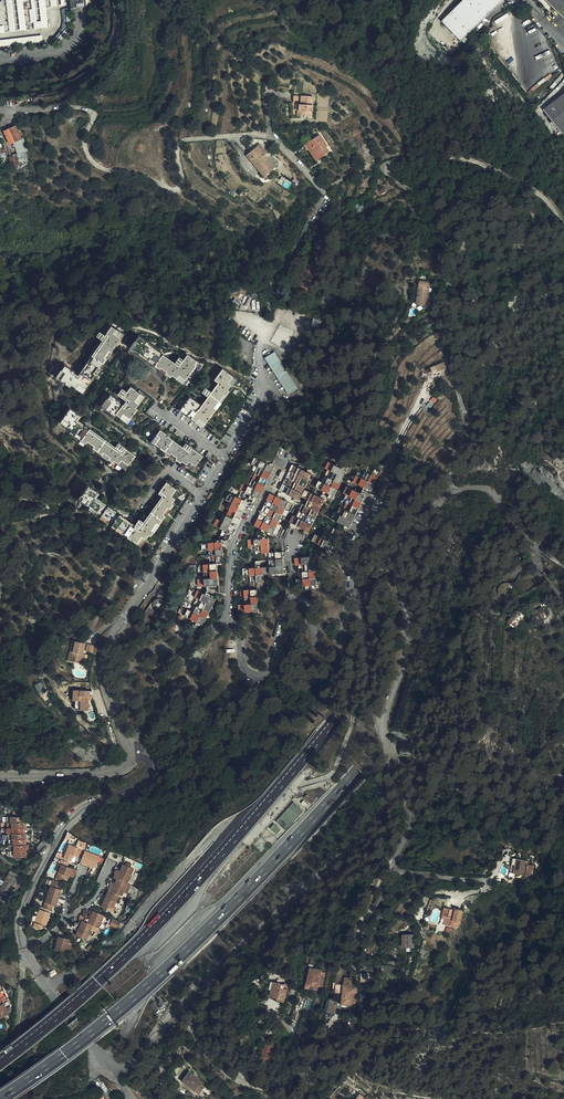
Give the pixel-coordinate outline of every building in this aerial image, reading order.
[(40,45),(50,45),(61,40),(70,31),(73,20),(70,0),(0,0),(0,50),(40,45)] [(441,21),(461,41),(464,44),(468,40),(465,37),(504,0),(464,0),(441,21)] [(563,19),(563,0),(546,0),(563,19)] [(555,89),(554,90),(557,93),(563,85),(563,79),(555,89)] [(563,133),(563,94),(543,110),(562,134),(563,133)] [(292,115),(309,116),(309,111),(312,112),(313,97),(293,95),(292,115)] [(10,144),(13,143),(21,139),(16,127),(12,128),(11,126),(8,127),(9,130),(4,132),(10,144)] [(311,148),(319,159),(329,152),(326,147),(327,146),(321,137),(317,139),(316,137),(305,144),(309,150),(311,148)] [(13,143),(17,155),(28,151),(24,138),(21,139),(13,143)] [(260,144),(257,146),(265,155),(267,153),(260,144)] [(265,155),(257,146),(246,155),(264,177),(275,167),(265,155)] [(316,161),(319,159),(311,148),(309,150),(316,161)] [(28,151),(17,155),(19,164),(19,165),(31,162),(28,152),(28,151)] [(19,164),(17,155),(16,155),(9,158),(10,158),(11,166),(19,164)] [(379,190),(383,197),(388,194),(384,187),(379,190)] [(427,305),(428,301),(429,287),(419,286),(417,304),(427,305)] [(331,294),(323,297),(321,301),(332,306),(334,302),(334,296),(331,294)] [(111,351),(121,338),(113,333),(116,329),(111,326),(105,336),(107,337),(78,379),(71,374),(73,372),(65,366),(57,377),(70,386),(71,384),(76,387),(78,384),(85,388),(95,375),(93,374),(98,366),(100,368),(106,359),(104,358),(109,350),(111,351)] [(113,333),(121,338),(123,334),(116,329),(113,333)] [(107,337),(105,336),(99,332),(97,336),(103,340),(77,376),(74,374),(74,373),(73,372),(71,374),(78,379),(107,337)] [(185,380),(196,366),(194,364),(197,361),(187,354),(183,360),(178,367),(145,344),(147,342),(139,336),(131,348),(149,361),(150,359),(156,364),(155,365),(160,369),(161,367),(167,371),(166,373),(171,377),(172,375),(177,378),(179,375),(185,380)] [(178,367),(183,360),(179,357),(175,363),(148,343),(147,342),(145,344),(178,367)] [(266,358),(289,394),(297,389),(274,353),(266,358)] [(439,371),(446,368),(444,362),(436,365),(439,371)] [(224,395),(225,396),(229,391),(228,389),(231,385),(228,383),(232,376),(223,369),(216,378),(221,382),(199,412),(194,409),(199,404),(189,397),(182,406),(194,415),(191,418),(196,422),(199,418),(205,423),(216,409),(214,407),(224,395)] [(183,383),(185,380),(179,375),(177,378),(183,383)] [(221,382),(216,378),(214,380),(218,383),(211,392),(206,388),(203,392),(208,396),(198,409),(197,409),(200,405),(199,404),(194,409),(199,412),(221,382)] [(82,392),(85,388),(78,384),(76,387),(82,392)] [(123,413),(131,418),(137,409),(136,407),(139,404),(135,401),(140,394),(131,387),(127,392),(123,396),(129,400),(124,408),(118,403),(120,402),(120,401),(110,395),(107,399),(111,402),(106,409),(115,415),(116,414),(120,417),(123,413)] [(123,396),(127,392),(122,389),(118,394),(126,401),(124,405),(120,402),(118,403),(124,408),(129,400),(123,396)] [(135,401),(139,404),(143,397),(140,394),(135,401)] [(216,409),(225,396),(224,395),(214,407),(216,409)] [(111,402),(107,399),(102,406),(106,409),(111,402)] [(194,415),(182,406),(179,410),(191,418),(194,415)] [(121,460),(128,465),(135,455),(126,449),(122,454),(75,420),(79,415),(70,409),(61,421),(72,429),(70,431),(75,434),(77,432),(83,437),(81,439),(86,442),(88,440),(95,445),(93,447),(102,454),(103,451),(110,457),(109,459),(113,462),(114,460),(119,463),(121,460)] [(128,422),(131,418),(123,413),(120,417),(128,422)] [(122,454),(126,449),(119,444),(116,447),(79,420),(81,416),(79,415),(75,420),(122,454)] [(203,427),(205,423),(199,418),(196,422),(203,427)] [(189,461),(195,465),(202,456),(193,449),(189,454),(168,439),(169,437),(169,436),(160,430),(156,435),(160,437),(155,444),(170,454),(171,452),(177,457),(176,459),(180,462),(182,461),(186,464),(189,461)] [(189,454),(193,449),(186,444),(183,447),(169,437),(168,439),(189,454)] [(259,498),(275,467),(256,458),(253,464),(258,467),(249,486),(243,482),(239,489),(259,498)] [(126,468),(128,465),(121,460),(119,463),(126,468)] [(316,487),(334,496),(347,471),(329,461),(325,468),(338,474),(335,480),(328,477),(325,483),(319,481),(316,487)] [(299,499),(312,474),(293,465),(280,490),(299,499)] [(353,481),(372,491),(381,472),(369,466),(364,474),(358,471),(353,481)] [(171,503),(174,499),(171,496),(176,489),(166,482),(160,491),(165,495),(140,531),(94,498),(98,492),(88,486),(82,495),(89,500),(86,503),(90,506),(89,508),(93,511),(95,509),(109,519),(108,521),(116,528),(118,526),(125,531),(124,533),(137,542),(142,535),(145,538),(148,534),(150,535),(153,531),(151,529),(156,522),(158,524),(165,515),(163,514),(168,507),(170,509),(173,504),(171,503)] [(350,527),(365,495),(347,486),(344,493),(347,494),(338,513),(335,512),(332,518),(350,527)] [(171,496),(174,499),(179,492),(176,489),(171,496)] [(309,531),(310,531),(325,499),(306,490),(303,496),(306,498),(297,517),(293,515),(290,521),(292,523),(309,531)] [(165,495),(160,491),(158,493),(162,496),(143,522),(139,519),(135,525),(97,497),(99,493),(98,492),(94,498),(140,531),(165,495)] [(230,509),(227,515),(226,517),(224,522),(221,520),(217,519),(214,525),(227,531),(243,499),(230,493),(227,499),(230,501),(233,503),(230,509)] [(273,534),(289,502),(270,493),(267,501),(255,525),(273,534)] [(89,500),(82,495),(79,498),(86,503),(89,500)] [(95,509),(93,511),(108,521),(109,519),(95,509)] [(332,550),(341,531),(328,524),(322,537),(316,534),(312,540),(332,550)] [(142,535),(137,542),(140,545),(145,538),(142,535)] [(256,553),(269,552),(268,538),(248,539),(248,547),(255,546),(256,553)] [(217,563),(224,562),(222,541),(202,543),(203,550),(209,549),(211,564),(190,566),(191,586),(178,612),(181,613),(178,620),(182,621),(185,615),(204,624),(216,599),(206,594),(208,590),(208,585),(219,585),(217,563)] [(264,574),(284,573),(282,552),(269,552),(270,567),(243,568),(244,576),(250,575),(251,589),(244,590),(245,604),(239,604),(239,612),(260,610),(258,589),(265,588),(264,574)] [(317,584),(315,556),(295,558),(296,565),(302,564),(303,578),(297,579),(297,586),(317,584)] [(502,584),(499,587),(498,589),(498,592),(499,594),(501,597),(504,599),(506,600),(508,600),(510,599),(512,598),(514,596),(515,593),(515,590),(515,588),(513,585),(510,583),(507,583),(504,583),(502,584)] [(154,601),(148,609),(150,610),(145,617),(150,621),(148,623),(152,626),(164,609),(163,608),(164,605),(164,603),(167,603),(170,598),(169,595),(167,595),(165,589),(163,590),(161,591),(160,593),(159,595),(159,599),(156,601),(155,602),(154,601)] [(533,612),(538,609),(541,606),(539,603),(531,606),(533,612)] [(531,620),(545,612),(542,607),(542,608),(538,609),(530,619),(531,619),(531,620)] [(527,615),(530,619),(538,609),(533,612),(527,615)] [(518,610),(510,619),(509,620),(508,622),(514,627),(524,616),(518,610)] [(144,617),(141,621),(147,625),(148,623),(150,621),(145,617),(144,617)] [(85,643),(75,641),(73,652),(70,651),(68,660),(76,662),(76,659),(83,660),(85,655),(85,654),(83,653),(85,643)] [(86,651),(93,653),(95,645),(88,643),(86,651)] [(88,655),(85,655),(83,660),(76,659),(76,662),(85,665),(88,655)] [(72,701),(74,701),(80,702),(79,711),(87,711),(88,701),(88,697),(88,692),(72,691),(72,701)] [(308,792),(313,797),(319,790),(316,787),(318,785),(316,784),(308,792)] [(310,802),(313,799),(307,794),(305,797),(310,802)] [(286,829),(304,810),(295,801),(276,820),(286,829)] [(23,823),(22,817),(6,817),(6,823),(7,823),(7,834),(8,834),(8,839),(9,840),(9,845),(10,845),(10,857),(26,857),(26,845),(25,845),(25,840),(24,840),(24,823),(23,823)] [(85,850),(82,849),(69,844),(64,858),(72,862),(75,856),(82,858),(85,851),(85,850)] [(85,851),(82,858),(80,865),(88,868),(89,865),(96,868),(100,857),(85,851)] [(510,873),(531,877),(533,866),(528,865),(529,861),(513,858),(510,873)] [(127,866),(134,869),(135,866),(134,866),(136,862),(132,860),(131,863),(128,862),(127,866)] [(68,867),(62,864),(60,867),(59,872),(56,879),(65,882),(67,876),(70,877),(73,869),(68,867)] [(117,879),(128,884),(134,869),(127,866),(123,864),(120,871),(116,870),(115,873),(116,874),(114,878),(117,879)] [(11,872),(9,875),(20,881),(22,878),(11,872)] [(20,881),(9,875),(1,890),(10,894),(15,884),(17,886),(20,881)] [(118,897),(119,897),(120,895),(122,896),(124,893),(127,885),(128,884),(117,879),(115,883),(111,882),(110,884),(111,885),(108,892),(118,897)] [(48,894),(59,898),(62,890),(59,889),(61,882),(55,881),(53,880),(51,886),(48,894)] [(105,908),(109,910),(112,912),(116,902),(119,897),(118,897),(108,892),(102,907),(105,908)] [(375,903),(379,905),(384,895),(379,893),(375,903)] [(57,906),(59,898),(48,894),(44,906),(43,909),(51,911),(54,905),(57,906)] [(458,923),(460,923),(463,910),(456,909),(456,910),(445,908),(443,916),(448,917),(446,925),(457,927),(458,923)] [(46,926),(51,913),(40,910),(35,922),(32,921),(31,925),(41,929),(43,925),(46,926)] [(84,922),(94,926),(99,928),(104,916),(92,910),(88,919),(86,918),(84,922)] [(385,923),(393,927),(395,921),(387,918),(385,923)] [(117,928),(119,928),(119,929),(120,928),(121,923),(119,922),(114,919),(111,925),(117,928)] [(84,922),(80,920),(79,924),(76,923),(73,929),(78,931),(76,935),(87,940),(94,926),(84,922)] [(405,947),(406,947),(413,947),(414,947),(414,935),(405,935),(405,947)] [(60,951),(67,953),(69,946),(70,940),(59,937),(54,954),(59,955),(60,951)] [(98,940),(95,942),(87,950),(91,954),(99,946),(100,942),(98,940)] [(318,990),(322,971),(310,969),(306,988),(318,990)] [(342,1004),(355,1006),(357,986),(349,985),(349,978),(345,978),(342,1004)] [(285,984),(274,981),(270,996),(278,998),(278,1000),(284,1002),(288,989),(284,988),(285,984)] [(0,995),(0,1018),(9,1013),(0,995)] [(329,998),(326,1011),(336,1014),(339,1000),(329,998)] [(276,1045),(277,1042),(268,1040),(267,1044),(264,1044),(259,1065),(269,1067),(274,1044),(276,1045)] [(294,1073),(302,1078),(305,1075),(297,1069),(294,1073)] [(183,1081),(199,1093),(206,1084),(189,1072),(183,1081)]
